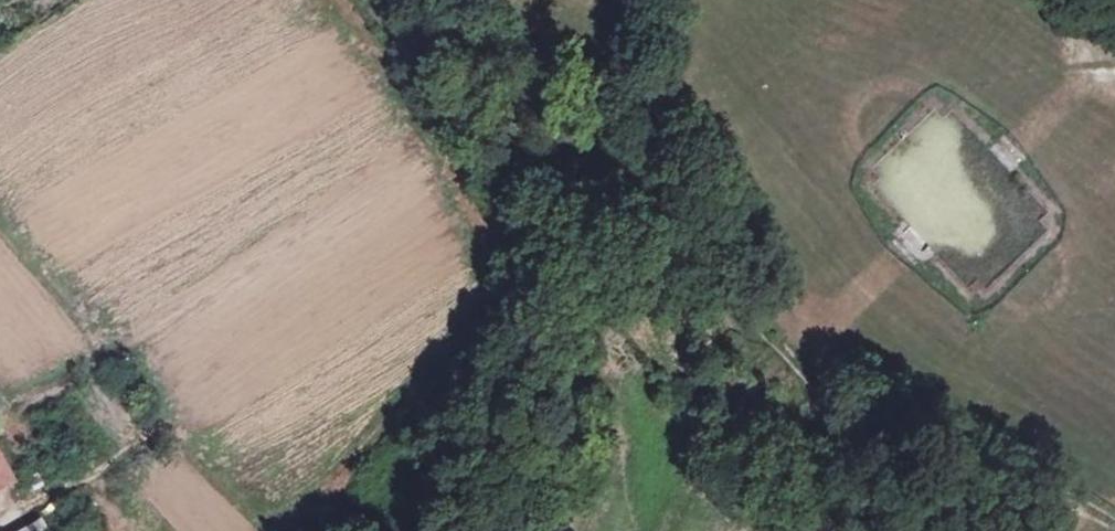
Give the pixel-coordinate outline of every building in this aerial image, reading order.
[(18,485),(0,451),(0,495),(18,485)]
